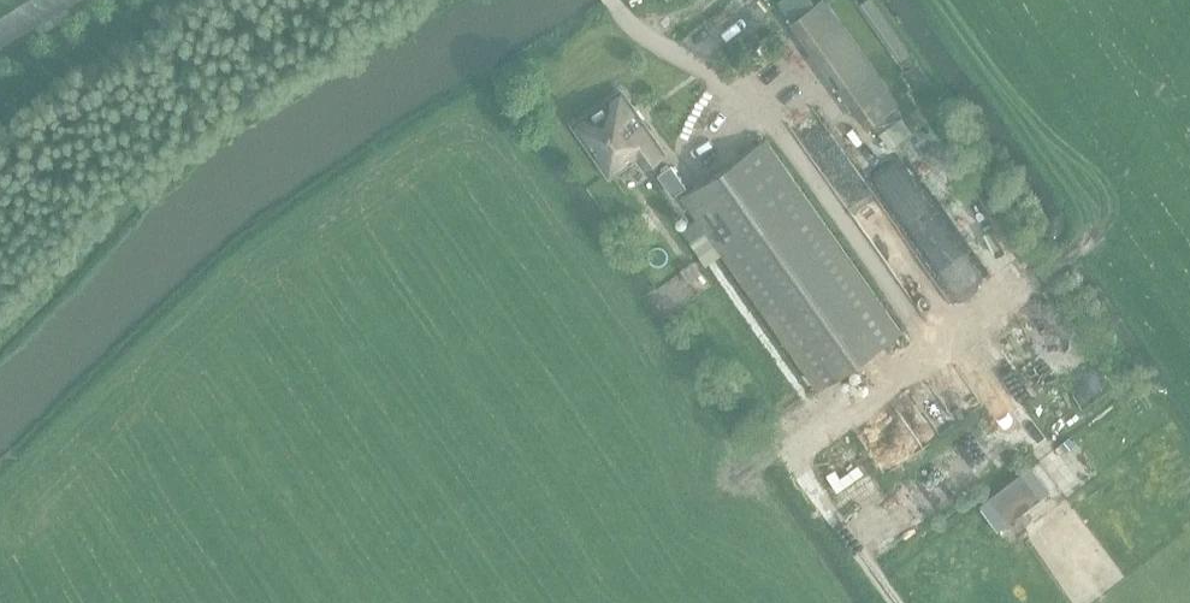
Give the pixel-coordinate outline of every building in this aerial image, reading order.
[(792,20),(867,125),(899,102),(827,0),(820,0),(792,20)] [(874,0),(865,0),(860,3),(900,60),(911,52),(874,0)] [(920,66),(906,76),(915,90),(930,80),(920,66)] [(645,165),(664,152),(621,91),(574,124),(610,173),(638,155),(645,165)] [(903,116),(895,105),(872,122),(880,133),(903,116)] [(901,330),(823,220),(766,138),(684,196),(819,388),(901,330)] [(673,165),(659,175),(673,195),(687,185),(673,165)] [(691,282),(703,273),(694,260),(681,270),(691,282)]
